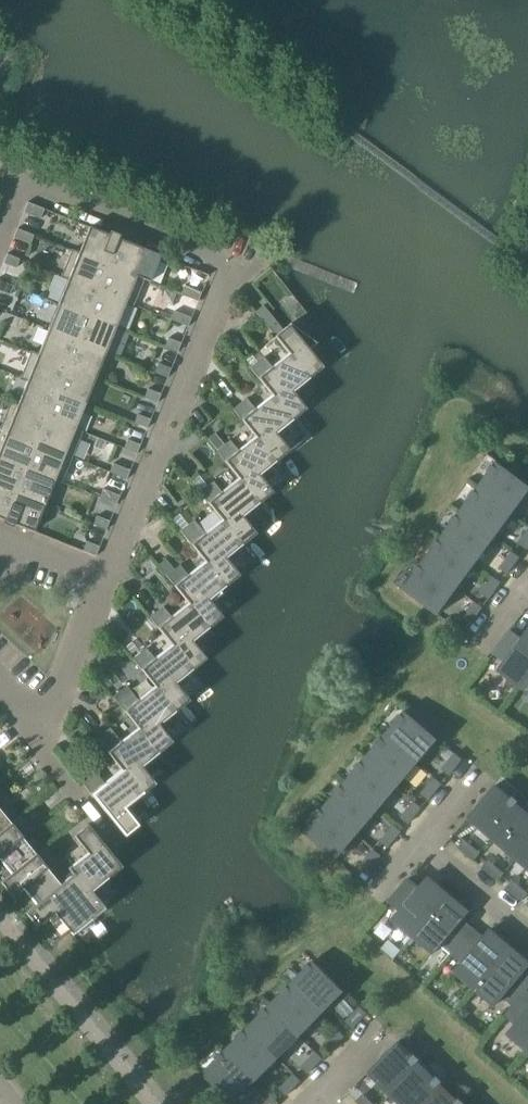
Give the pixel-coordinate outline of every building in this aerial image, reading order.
[(40,219),(44,209),(27,202),(23,212),(40,219)] [(89,227),(78,253),(107,264),(118,239),(89,227)] [(16,229),(13,238),(30,244),(33,236),(16,229)] [(118,239),(107,264),(143,279),(154,253),(118,239)] [(71,250),(61,275),(97,290),(107,264),(78,253),(71,250)] [(6,254),(2,263),(15,268),(19,260),(6,254)] [(107,264),(97,290),(133,305),(143,279),(107,264)] [(67,280),(57,304),(87,316),(97,290),(61,275),(60,277),(67,280)] [(9,295),(13,286),(0,281),(0,292),(9,295)] [(181,295),(197,302),(201,293),(184,286),(181,295)] [(97,290),(87,316),(115,327),(125,303),(132,306),(133,305),(97,290)] [(57,304),(47,329),(76,341),(87,316),(57,304)] [(255,312),(274,337),(275,336),(309,378),(321,368),(307,349),(314,343),(290,325),(288,326),(287,325),(281,330),(262,306),(255,312)] [(170,320),(187,327),(191,318),(174,311),(170,320)] [(87,316),(76,341),(105,353),(115,327),(87,316)] [(30,352),(66,367),(76,341),(47,329),(37,355),(30,352)] [(249,368),(257,378),(258,377),(292,419),(304,409),(290,391),(307,378),(308,379),(309,378),(275,336),(274,337),(288,355),(272,368),(271,367),(265,372),(257,362),(249,368)] [(164,347),(177,352),(181,344),(168,338),(164,347)] [(76,341),(66,367),(95,378),(105,353),(76,341)] [(30,352),(19,378),(56,392),(66,367),(30,352)] [(154,373),(167,378),(170,369),(158,364),(154,373)] [(66,367),(56,392),(84,404),(95,378),(66,367)] [(232,409),(240,420),(242,419),(275,461),(288,451),(273,433),(290,419),(291,420),(292,419),(258,377),(257,378),(272,397),(255,410),(254,409),(248,414),(240,403),(232,409)] [(9,402),(9,403),(45,418),(56,392),(19,378),(26,381),(17,405),(9,402)] [(144,398),(157,403),(160,394),(147,389),(144,398)] [(56,392),(45,418),(81,433),(82,431),(75,428),(84,404),(56,392)] [(0,426),(0,429),(35,444),(45,418),(9,403),(0,426)] [(133,423),(146,429),(150,420),(137,415),(133,423)] [(45,418),(35,444),(71,458),(81,433),(45,418)] [(215,451),(224,461),(225,460),(259,502),(271,492),(257,475),(273,461),(274,462),(275,461),(242,419),(240,420),(255,438),(238,451),(237,450),(232,455),(223,445),(215,451)] [(25,469),(35,444),(0,429),(0,459),(25,469)] [(123,449),(136,454),(140,445),(127,440),(123,449)] [(35,444),(25,469),(54,481),(61,484),(71,458),(35,444)] [(14,495),(25,469),(0,459),(0,489),(14,495)] [(199,493),(207,503),(208,502),(242,544),(254,534),(240,516),(257,503),(259,502),(225,460),(224,461),(238,479),(221,493),(220,492),(215,496),(206,486),(199,493)] [(477,488),(512,514),(527,492),(527,485),(497,462),(477,488)] [(109,473),(126,480),(130,471),(113,464),(109,473)] [(25,469),(14,495),(43,506),(54,481),(25,469)] [(477,488),(459,513),(494,539),(512,514),(477,488)] [(4,520),(14,495),(0,489),(0,519),(4,520)] [(99,498),(116,505),(119,496),(102,489),(99,498)] [(14,495),(4,520),(33,532),(43,506),(14,495)] [(182,534),(190,545),(191,544),(225,586),(238,576),(223,558),(240,544),(241,545),(242,544),(208,502),(207,503),(222,521),(205,535),(204,533),(198,538),(190,528),(182,534)] [(459,513),(440,538),(475,564),(494,539),(459,513)] [(93,525),(106,530),(109,521),(96,516),(93,525)] [(518,543),(526,548),(527,545),(527,530),(518,543)] [(440,538),(422,563),(457,589),(475,564),(440,538)] [(86,542),(82,552),(95,557),(99,547),(86,542)] [(165,576),(173,586),(175,585),(209,627),(221,617),(206,600),(223,586),(224,587),(225,586),(191,544),(190,545),(205,563),(188,576),(187,575),(181,580),(173,570),(165,576)] [(500,568),(507,574),(519,557),(511,552),(500,568)] [(457,589),(422,563),(403,589),(438,615),(457,589)] [(493,577),(481,593),(489,599),(501,583),(493,577)] [(148,618),(157,628),(158,627),(192,669),(204,659),(190,641),(206,628),(207,629),(209,627),(175,585),(173,586),(188,604),(171,618),(170,617),(165,621),(156,611),(148,618)] [(475,602),(463,618),(470,624),(482,608),(475,602)] [(132,659),(140,669),(141,668),(175,711),(187,701),(173,683),(190,669),(191,670),(192,669),(158,627),(157,628),(171,646),(154,659),(154,658),(148,663),(140,653),(132,659)] [(519,686),(527,674),(527,629),(521,639),(510,630),(493,653),(505,661),(498,670),(519,686)] [(124,710),(158,752),(171,742),(156,724),(173,711),(174,712),(175,711),(141,668),(140,669),(154,687),(138,701),(137,700),(131,705),(120,691),(112,697),(123,711),(124,710)] [(519,686),(527,693),(527,674),(519,686)] [(98,742),(106,753),(108,752),(142,794),(154,784),(139,766),(156,752),(157,753),(158,752),(124,710),(123,711),(138,729),(121,743),(120,741),(114,746),(106,736),(98,742)] [(405,711),(384,735),(417,763),(438,739),(405,711)] [(384,735),(364,759),(397,787),(417,763),(384,735)] [(108,752),(106,753),(121,771),(104,784),(103,783),(98,788),(89,778),(82,784),(89,794),(123,836),(137,825),(123,808),(139,794),(140,795),(142,794),(108,752)] [(442,769),(449,775),(462,760),(455,753),(442,769)] [(364,759),(343,784),(377,812),(397,787),(364,759)] [(434,778),(421,793),(428,799),(441,784),(434,778)] [(343,784),(323,808),(356,836),(377,812),(343,784)] [(467,818),(491,839),(519,805),(495,785),(467,818)] [(401,817),(408,823),(421,808),(414,802),(401,817)] [(515,859),(527,844),(527,813),(519,805),(491,839),(515,859)] [(356,836),(323,808),(303,832),(336,860),(356,836)] [(11,825),(10,823),(9,824),(0,813),(0,834),(11,825)] [(1,883),(36,855),(35,854),(34,855),(20,838),(21,837),(17,832),(27,823),(20,815),(10,823),(11,825),(0,834),(0,859),(11,873),(0,882),(1,883)] [(70,866),(68,867),(102,910),(103,909),(89,891),(106,877),(107,878),(120,867),(87,825),(73,836),(87,854),(70,867),(70,866)] [(381,841),(388,847),(401,832),(394,826),(381,841)] [(480,853),(464,840),(458,848),(473,861),(480,853)] [(527,870),(527,844),(515,859),(527,870)] [(24,913),(25,914),(70,878),(69,877),(58,885),(45,868),(46,867),(41,862),(51,854),(45,846),(35,854),(36,855),(1,883),(11,896),(22,887),(35,904),(24,913)] [(360,865),(368,871),(381,856),(373,850),(360,865)] [(488,860),(482,868),(497,881),(504,873),(488,860)] [(70,878),(25,914),(35,926),(46,917),(60,934),(49,943),(51,946),(69,931),(70,933),(89,918),(90,919),(102,910),(68,867),(67,868),(72,874),(69,877),(70,878)] [(392,919),(413,937),(448,895),(427,878),(418,889),(407,880),(389,901),(400,910),(392,919)] [(506,888),(521,901),(527,894),(512,881),(506,888)] [(441,945),(451,954),(469,933),(459,924),(468,913),(448,895),(413,937),(433,954),(441,945)] [(454,971),(474,989),(509,948),(489,930),(479,941),(469,933),(451,954),(461,963),(454,971)] [(504,1016),(527,988),(527,983),(520,976),(527,967),(527,964),(509,948),(474,989),(495,1006),(502,997),(512,1005),(504,1015),(504,1016)] [(313,961),(291,983),(322,1014),(344,991),(313,961)] [(291,983),(269,1006),(300,1036),(322,1014),(291,983)] [(527,1051),(527,1000),(523,995),(527,989),(527,988),(504,1016),(515,1025),(507,1034),(527,1051)] [(447,1002),(454,1008),(460,1001),(453,995),(447,1002)] [(269,1006),(247,1028),(278,1059),(300,1036),(269,1006)] [(346,1021),(353,1028),(367,1013),(360,1007),(346,1021)] [(247,1028),(224,1051),(255,1081),(278,1059),(247,1028)] [(323,1044),(330,1050),(344,1036),(337,1030),(323,1044)] [(367,1073),(390,1095),(421,1064),(398,1042),(367,1073)] [(224,1051),(202,1073),(233,1103),(255,1081),(224,1051)] [(315,1052),(301,1066),(308,1073),(322,1059),(315,1052)] [(399,1103),(425,1103),(443,1086),(421,1064),(390,1095),(399,1103)] [(279,1088),(286,1095),(300,1081),(293,1074),(279,1088)] [(443,1086),(425,1103),(461,1103),(443,1086)] [(363,1094),(356,1101),(359,1103),(373,1103),(363,1094)]
